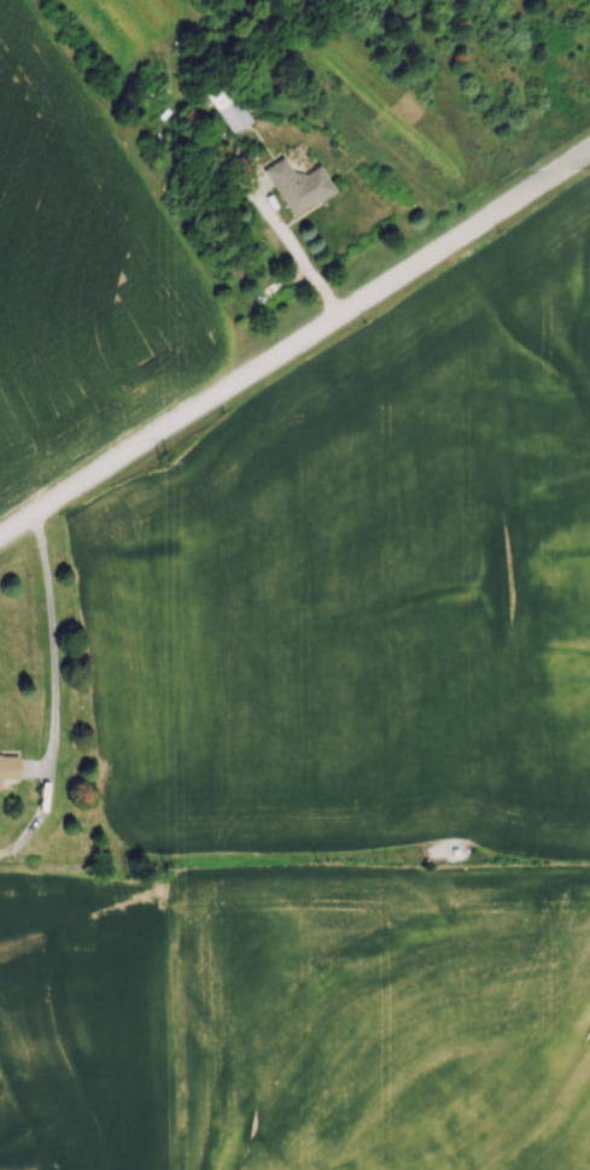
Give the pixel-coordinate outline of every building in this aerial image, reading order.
[(250,121),(226,82),(207,94),(231,132),(250,121)] [(294,177),(282,156),(262,169),(291,216),(334,190),(317,163),(294,177)] [(18,779),(17,754),(0,754),(0,779),(18,779)]
